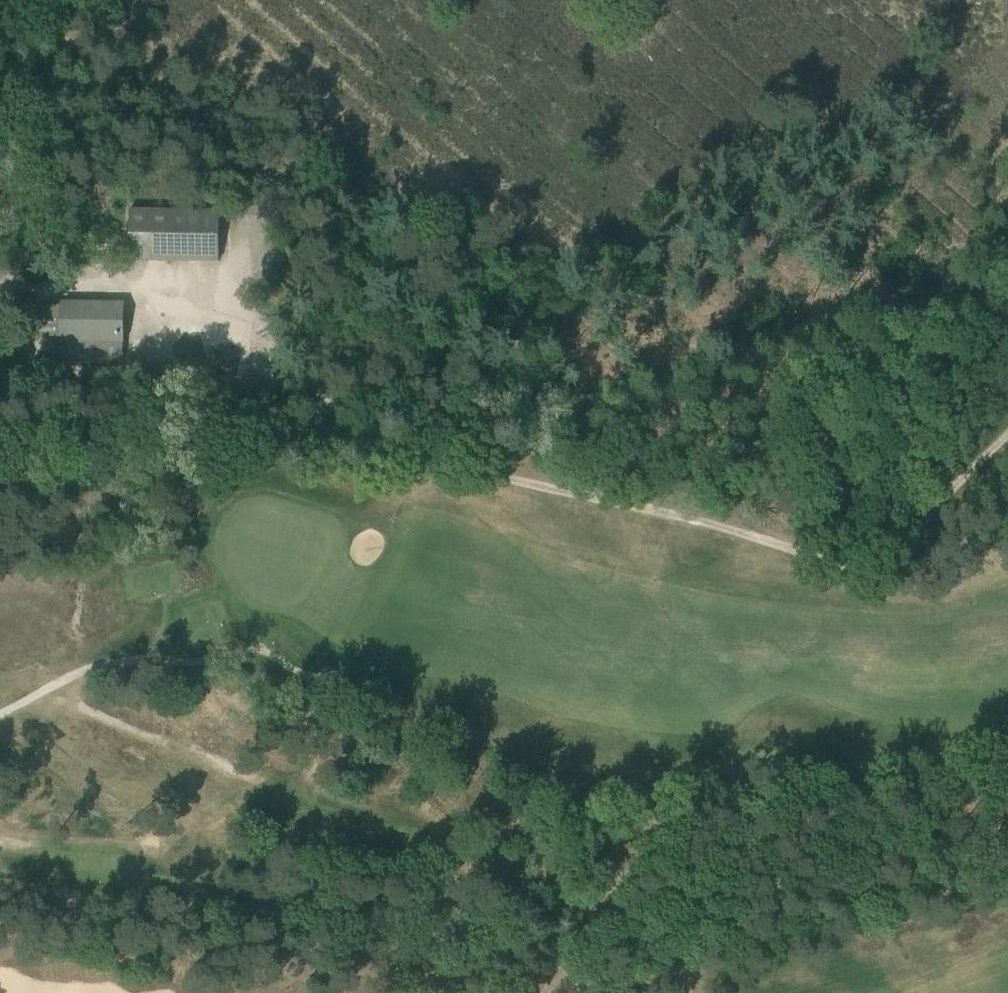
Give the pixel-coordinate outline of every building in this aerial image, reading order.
[(220,209),(129,207),(128,259),(219,261),(220,209)] [(122,363),(124,301),(61,299),(61,338),(61,341),(62,341),(61,361),(122,363)]
